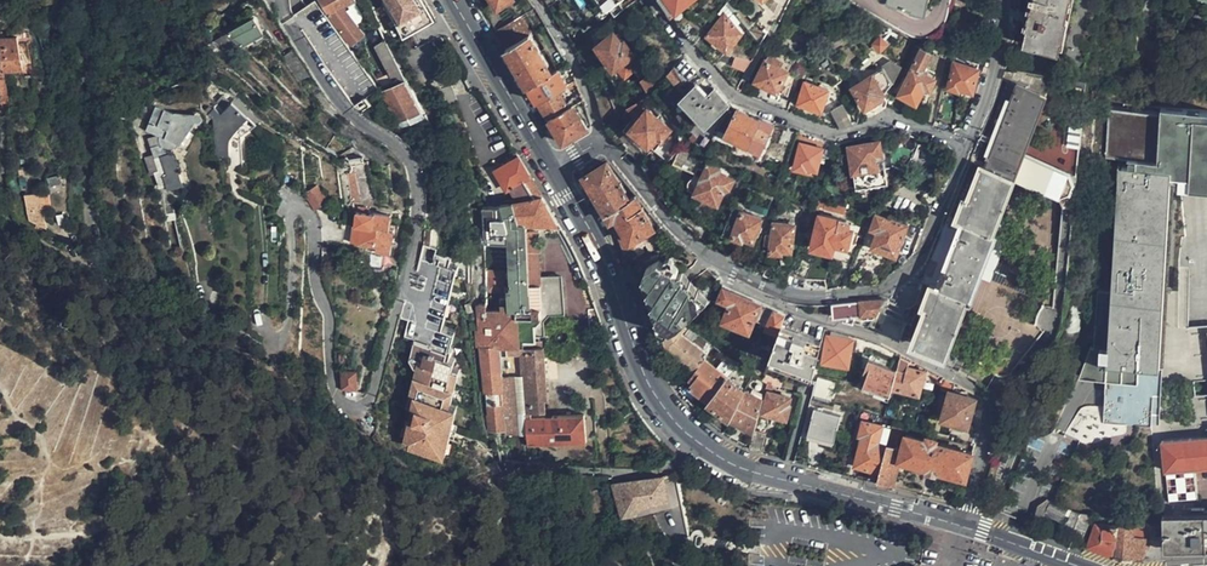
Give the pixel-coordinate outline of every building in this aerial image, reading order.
[(349,47),(364,35),(342,8),(353,0),(318,0),(349,47)] [(434,20),(422,0),(384,0),(402,39),(434,20)] [(497,10),(513,0),(491,0),(497,10)] [(671,11),(686,0),(663,0),(671,11)] [(1072,0),(1036,0),(1024,43),(1058,52),(1072,0)] [(610,10),(614,15),(622,9),(618,4),(610,10)] [(293,20),(357,120),(370,111),(365,103),(377,95),(326,19),(316,5),(293,20)] [(741,33),(725,14),(708,33),(726,49),(741,33)] [(235,45),(239,49),(262,33),(252,18),(227,34),(235,45)] [(520,18),(496,33),(507,51),(529,37),(527,33),(528,33),(520,18)] [(390,113),(399,129),(422,117),(413,100),(407,87),(398,68),(389,47),(385,40),(378,23),(369,28),(376,45),(364,55),(358,59),(374,82),(381,77),(388,90),(381,94),(381,97),(375,105),(387,116),(390,113)] [(142,32),(138,41),(148,45),(152,37),(142,32)] [(886,41),(881,32),(872,37),(877,47),(886,41)] [(632,54),(623,42),(621,44),(613,34),(598,46),(613,67),(632,54)] [(529,37),(507,51),(528,88),(551,73),(529,37)] [(3,78),(2,74),(22,71),(15,38),(0,41),(0,78),(3,78)] [(358,59),(364,55),(359,48),(353,52),(358,59)] [(923,71),(931,53),(920,48),(899,94),(916,102),(924,86),(929,88),(935,77),(923,71)] [(731,65),(747,70),(751,59),(736,53),(731,65)] [(459,71),(452,55),(442,59),(448,75),(459,71)] [(782,81),(787,71),(765,60),(756,80),(777,90),(787,94),(791,86),(782,81)] [(971,91),(979,64),(968,60),(966,66),(955,63),(949,86),(959,90),(959,88),(971,91)] [(625,77),(635,72),(630,61),(620,67),(625,77)] [(528,88),(538,103),(558,90),(567,84),(557,69),(551,73),(528,88)] [(1053,75),(1004,69),(1001,81),(1008,83),(987,134),(982,133),(978,141),(976,141),(970,156),(986,163),(984,166),(980,165),(967,199),(963,198),(955,219),(947,216),(923,276),(923,280),(916,298),(910,304),(912,305),(913,305),(915,305),(916,305),(917,306),(918,306),(919,306),(920,307),(924,310),(912,341),(941,352),(946,354),(968,299),(971,300),(996,234),(994,233),(1014,181),(1058,197),(1070,193),(1072,184),(1068,172),(1024,154),(1053,75)] [(881,95),(892,89),(881,70),(869,78),(852,88),(864,108),(882,97),(881,95)] [(820,110),(827,89),(805,82),(798,103),(820,110)] [(442,112),(459,101),(449,84),(431,94),(442,112)] [(706,123),(728,102),(714,88),(706,95),(696,85),(683,98),(706,123)] [(538,103),(548,120),(568,108),(558,90),(538,103)] [(223,104),(231,97),(222,91),(215,98),(223,104)] [(256,111),(245,102),(234,93),(232,96),(231,97),(253,116),(256,111)] [(611,95),(597,102),(604,122),(617,115),(611,95)] [(253,116),(231,97),(223,104),(213,112),(205,108),(200,117),(208,121),(220,153),(221,156),(229,153),(233,152),(235,157),(238,164),(243,162),(250,160),(239,132),(253,116)] [(568,108),(548,120),(562,144),(586,129),(572,105),(568,108)] [(832,110),(841,127),(852,124),(842,105),(832,110)] [(129,110),(130,116),(146,113),(144,106),(129,110)] [(758,149),(772,121),(760,116),(758,119),(731,106),(717,129),(731,137),(758,149)] [(178,145),(192,116),(175,114),(174,115),(156,108),(151,120),(154,122),(149,133),(158,137),(148,141),(153,157),(144,160),(150,177),(154,176),(158,190),(165,188),(166,192),(181,187),(180,183),(177,175),(176,171),(176,169),(174,164),(174,162),(173,161),(173,160),(172,159),(169,154),(176,145),(178,145)] [(668,127),(647,109),(631,129),(655,148),(662,140),(660,138),(668,128),(668,127)] [(1111,113),(1107,160),(1130,164),(1130,170),(1120,169),(1112,297),(1099,294),(1097,352),(1093,350),(1079,384),(1083,384),(1106,384),(1104,428),(1163,430),(1172,180),(1179,179),(1180,193),(1206,194),(1206,114),(1163,112),(1162,117),(1111,113)] [(618,119),(606,126),(614,138),(626,132),(618,119)] [(1079,139),(1083,124),(1073,122),(1070,137),(1079,139)] [(918,137),(902,131),(899,143),(914,149),(918,137)] [(879,179),(876,153),(879,153),(877,142),(851,147),(856,184),(879,179)] [(816,170),(821,150),(800,144),(794,168),(805,171),(805,169),(806,168),(816,170)] [(365,161),(363,157),(362,158),(359,151),(348,155),(350,161),(348,161),(351,168),(365,161)] [(514,354),(519,396),(541,393),(540,382),(545,382),(541,348),(539,348),(531,348),(530,341),(517,342),(517,336),(534,334),(533,329),(531,310),(544,309),(540,236),(525,237),(525,225),(555,223),(517,158),(495,171),(506,189),(509,188),(517,201),(502,206),(493,209),(481,210),(483,246),(508,244),(511,287),(499,287),(498,270),(484,271),(485,293),(499,292),(500,312),(487,313),(486,306),(478,306),(478,318),(479,338),(475,338),(476,348),(479,348),(485,405),(486,404),(487,415),(486,416),(486,432),(503,430),(504,437),(519,435),(512,377),(498,378),(495,356),(514,354)] [(607,164),(583,178),(594,197),(605,215),(630,200),(607,164)] [(729,190),(733,179),(718,172),(719,170),(708,164),(695,191),(718,202),(722,193),(729,190)] [(361,202),(355,171),(348,173),(354,204),(361,202)] [(327,200),(319,185),(306,192),(314,207),(327,200)] [(1180,193),(1185,240),(1181,269),(1191,269),(1190,330),(1206,328),(1206,194),(1180,193)] [(423,214),(420,212),(420,213),(419,223),(419,225),(419,226),(419,228),(419,229),(418,231),(418,233),(418,234),(418,236),(417,237),(417,239),(417,241),(416,242),(416,244),(416,245),(415,247),(415,248),(415,250),(414,251),(405,286),(412,289),(406,309),(414,312),(406,337),(412,339),(406,356),(410,358),(406,375),(412,377),(405,405),(409,407),(405,423),(402,422),(396,442),(403,445),(401,449),(422,455),(428,437),(434,440),(439,423),(432,421),(437,405),(442,389),(445,379),(438,376),(440,365),(434,363),(439,347),(435,345),(440,328),(437,327),(445,301),(439,299),(435,297),(453,237),(445,235),(446,225),(433,221),(434,216),(431,215),(433,199),(425,195),(423,214)] [(43,213),(40,196),(17,200),(22,229),(42,234),(38,213),(43,213)] [(630,200),(605,215),(609,222),(615,219),(621,231),(629,246),(653,228),(634,197),(630,200)] [(753,238),(760,217),(742,210),(743,208),(733,205),(724,231),(743,238),(745,235),(753,238)] [(372,269),(380,270),(383,254),(387,255),(391,255),(392,229),(389,228),(389,215),(369,212),(369,209),(360,209),(360,212),(356,212),(352,242),(375,247),(372,269)] [(895,256),(906,226),(876,214),(871,229),(877,231),(872,247),(895,256)] [(845,255),(851,230),(847,229),(848,228),(848,226),(848,224),(847,222),(845,222),(843,220),(838,219),(819,215),(811,247),(845,255)] [(699,219),(692,228),(695,231),(701,236),(708,226),(699,219)] [(659,233),(663,230),(662,229),(661,228),(660,227),(660,226),(659,225),(658,224),(654,226),(659,233)] [(791,250),(793,226),(773,224),(771,250),(781,252),(782,250),(791,250)] [(457,238),(453,237),(435,297),(439,299),(451,260),(457,238)] [(717,237),(712,247),(715,250),(720,253),(725,242),(717,237)] [(472,240),(472,251),(481,251),(480,239),(472,240)] [(332,262),(332,248),(328,247),(320,250),(320,261),(332,262)] [(796,251),(789,271),(806,279),(826,280),(826,259),(812,258),(796,251)] [(661,260),(646,269),(647,271),(643,278),(651,283),(647,292),(657,297),(653,305),(661,310),(657,318),(665,322),(670,330),(680,324),(710,297),(699,289),(697,289),(696,286),(692,283),(690,283),(689,281),(686,281),(681,272),(679,272),(677,267),(674,264),(670,268),(661,260)] [(752,321),(759,305),(745,299),(724,290),(721,299),(731,303),(724,320),(749,329),(752,321)] [(884,299),(832,303),(834,317),(844,316),(845,322),(868,327),(869,326),(878,310),(884,299)] [(463,304),(465,315),(471,315),(470,302),(463,304)] [(907,323),(878,310),(869,326),(899,342),(907,323)] [(779,333),(781,328),(785,316),(779,314),(774,311),(765,327),(764,328),(779,333)] [(670,330),(661,334),(666,349),(678,359),(690,369),(703,352),(683,335),(687,329),(680,324),(670,330)] [(443,330),(440,328),(435,345),(439,347),(443,330)] [(817,361),(822,342),(781,328),(779,333),(764,373),(797,384),(804,384),(811,385),(813,376),(817,361)] [(537,329),(533,329),(534,334),(517,336),(517,342),(530,341),(531,348),(539,348),(537,329)] [(412,339),(406,337),(401,355),(406,356),(412,339)] [(850,355),(852,341),(828,337),(824,362),(848,365),(850,355)] [(440,365),(445,349),(439,347),(434,363),(440,365)] [(703,352),(690,369),(695,373),(703,361),(707,356),(703,352)] [(726,368),(731,360),(720,352),(715,360),(726,368)] [(911,361),(899,355),(897,366),(897,368),(892,386),(919,393),(922,382),(925,372),(909,367),(911,361)] [(410,358),(406,356),(400,374),(404,383),(406,383),(400,403),(405,405),(412,377),(406,375),(410,358)] [(897,368),(890,366),(868,359),(864,370),(868,372),(862,391),(875,395),(877,389),(890,393),(892,386),(897,368)] [(709,402),(727,378),(703,361),(695,373),(690,381),(693,383),(690,388),(700,395),(709,402)] [(354,389),(354,370),(339,371),(340,389),(354,389)] [(814,397),(831,401),(835,380),(818,376),(814,397)] [(709,402),(708,404),(719,412),(731,420),(745,391),(727,378),(709,402)] [(949,390),(951,383),(942,378),(940,386),(949,390)] [(771,395),(774,387),(767,385),(764,395),(768,397),(764,414),(776,417),(786,420),(790,407),(788,407),(789,400),(771,395)] [(437,405),(444,406),(448,391),(442,389),(437,405)] [(877,389),(875,395),(889,399),(890,393),(877,389)] [(745,391),(731,420),(742,425),(754,431),(763,400),(745,391)] [(968,425),(975,400),(950,393),(942,418),(968,425)] [(432,421),(439,423),(444,406),(437,405),(432,421)] [(835,440),(840,417),(815,410),(810,434),(822,437),(835,440)] [(868,468),(880,472),(887,446),(879,443),(883,427),(867,422),(855,465),(868,468)] [(887,446),(895,447),(900,428),(892,426),(887,446)] [(754,431),(750,448),(761,453),(765,434),(754,431)] [(880,472),(877,484),(894,489),(901,460),(934,468),(966,476),(973,452),(930,442),(930,438),(921,436),(920,440),(906,436),(902,449),(895,447),(887,446),(880,472)] [(428,437),(422,455),(428,457),(434,440),(428,437)] [(1170,505),(1199,502),(1196,474),(1206,473),(1206,439),(1161,443),(1165,476),(1168,476),(1170,505)] [(610,458),(610,469),(627,468),(627,458),(610,458)] [(694,475),(693,469),(685,467),(675,474),(676,480),(694,475)] [(668,501),(664,476),(632,481),(615,485),(623,518),(637,515),(636,509),(668,501)] [(1086,521),(1086,545),(1113,555),(1142,558),(1143,549),(1152,550),(1150,536),(1149,528),(1149,526),(1148,525),(1147,524),(1146,523),(1145,523),(1144,522),(1143,521),(1141,521),(1140,521),(1108,518),(1107,524),(1086,521)] [(1164,519),(1165,557),(1206,556),(1206,518),(1164,519)] [(652,522),(638,525),(641,537),(655,534),(652,522)]
